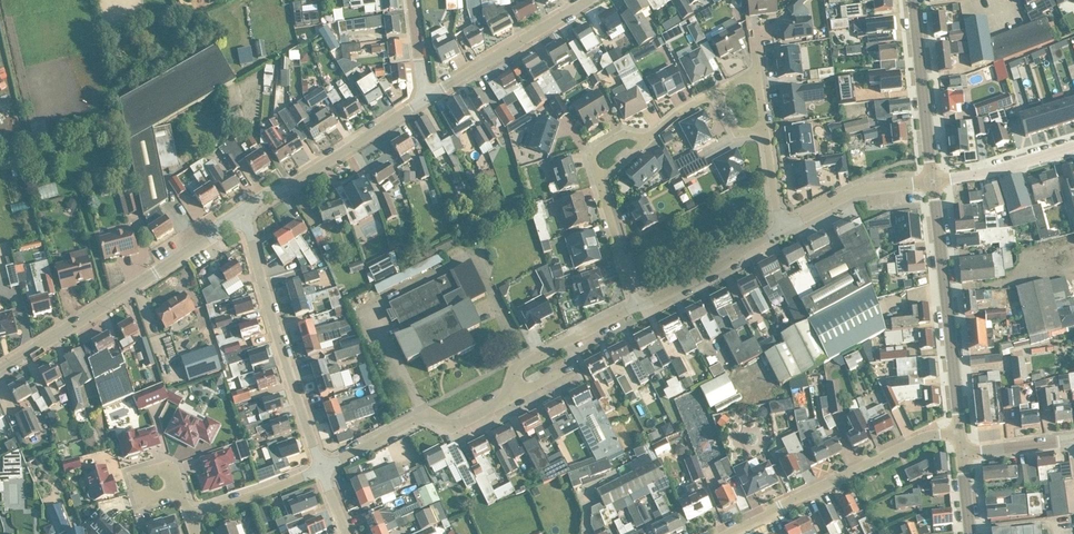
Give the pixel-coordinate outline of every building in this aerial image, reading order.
[(376,6),(377,13),(391,12),(391,11),(397,10),(396,0),(350,0),(351,7),(351,9),(376,6)] [(511,2),(512,9),(513,11),(519,23),(537,14),(531,2),(530,3),(528,0),(512,0),(512,2),(511,2)] [(630,30),(640,46),(655,37),(641,14),(649,9),(644,0),(628,0),(624,2),(632,16),(624,21),(630,30)] [(651,9),(654,12),(664,6),(664,5),(663,2),(667,0),(646,0),(651,9)] [(671,2),(682,20),(683,19),(684,22),(694,16),(685,0),(673,0),(671,2)] [(749,5),(750,16),(777,12),(776,1),(775,0),(748,0),(749,5)] [(782,23),(785,40),(813,37),(810,19),(809,19),(808,11),(802,5),(808,0),(795,0),(787,9),(793,15),(795,13),(799,16),(799,20),(782,23)] [(891,0),(861,0),(862,5),(841,8),(842,20),(867,17),(866,13),(892,10),(891,0)] [(1032,25),(1044,19),(1043,14),(1049,10),(1043,0),(1024,0),(1031,13),(1027,15),(1032,25)] [(291,5),(294,27),(318,24),(317,13),(301,15),(300,3),(291,5)] [(503,9),(498,11),(495,6),(482,13),(483,20),(485,20),(494,36),(512,27),(503,9)] [(934,36),(947,35),(945,24),(952,23),(950,7),(931,9),(934,36)] [(472,48),(484,42),(479,32),(484,29),(480,23),(482,22),(478,8),(468,11),(473,27),(463,31),(472,48)] [(609,32),(606,34),(608,37),(617,32),(615,29),(621,26),(611,10),(600,17),(609,32)] [(366,19),(353,20),(354,31),(368,29),(368,30),(377,29),(377,28),(386,27),(387,36),(400,34),(398,19),(394,20),(393,15),(366,19)] [(893,18),(853,23),(854,32),(857,32),(858,37),(867,36),(868,45),(878,43),(894,42),(893,32),(894,32),(893,18)] [(986,18),(964,22),(967,40),(968,42),(970,54),(972,67),(993,63),(1002,60),(1055,41),(1048,25),(1045,18),(1044,19),(1032,25),(990,41),(986,18)] [(723,26),(724,28),(712,35),(711,37),(712,40),(721,58),(739,48),(736,42),(744,38),(735,19),(723,26)] [(849,28),(848,19),(842,20),(832,22),(833,30),(849,28)] [(339,22),(338,22),(340,34),(347,33),(347,32),(346,21),(339,22)] [(960,31),(948,33),(950,43),(961,41),(967,40),(964,22),(963,22),(959,23),(960,31)] [(688,28),(696,44),(705,39),(697,23),(688,28)] [(1053,23),(1048,25),(1055,41),(1059,39),(1053,23)] [(588,54),(603,45),(598,37),(594,39),(586,25),(574,33),(588,54)] [(680,25),(662,36),(666,44),(684,34),(680,25)] [(327,26),(319,31),(331,52),(340,47),(327,26)] [(461,54),(452,37),(451,37),(450,34),(449,35),(445,28),(432,35),(433,45),(432,45),(439,56),(443,64),(461,54)] [(661,39),(654,43),(657,49),(665,45),(661,39)] [(1066,40),(1060,43),(1062,48),(1069,46),(1066,40)] [(263,41),(255,43),(258,58),(266,57),(263,41)] [(548,71),(561,93),(562,93),(563,94),(578,85),(574,80),(567,84),(559,70),(570,63),(571,64),(573,63),(560,41),(555,44),(552,43),(547,46),(547,49),(545,50),(555,66),(548,71)] [(569,45),(589,77),(598,72),(590,58),(588,59),(577,41),(569,45)] [(946,45),(935,46),(939,73),(950,71),(951,71),(949,54),(957,53),(958,55),(970,54),(968,42),(946,45)] [(352,61),(350,53),(362,52),(360,43),(341,46),(343,59),(352,61)] [(397,59),(403,58),(401,43),(372,47),(373,54),(382,53),(382,52),(389,51),(390,61),(397,60),(397,59)] [(651,43),(630,55),(634,64),(656,52),(651,43)] [(868,45),(866,45),(867,54),(872,54),(879,53),(880,63),(881,71),(885,71),(896,70),(895,61),(898,61),(896,46),(879,48),(878,43),(868,45)] [(1060,43),(1053,46),(1055,51),(1062,48),(1060,43)] [(292,50),(290,51),(290,59),(290,60),(300,60),(299,45),(292,50)] [(846,47),(847,55),(862,53),(861,46),(846,47)] [(217,47),(119,103),(144,216),(145,215),(149,226),(140,232),(148,244),(156,239),(157,242),(174,231),(166,218),(158,207),(168,201),(161,170),(179,166),(177,155),(171,126),(153,130),(237,82),(217,47)] [(689,47),(676,54),(679,60),(687,75),(692,85),(694,84),(695,84),(699,82),(699,81),(707,77),(708,78),(712,76),(712,75),(714,74),(709,64),(701,49),(692,53),(689,47)] [(795,48),(775,51),(776,62),(778,62),(779,69),(778,69),(779,78),(802,75),(800,66),(798,66),(795,48)] [(620,49),(610,55),(614,63),(624,56),(620,49)] [(1044,50),(1037,53),(1039,58),(1046,55),(1044,50)] [(1037,53),(1031,55),(1033,61),(1039,58),(1037,53)] [(629,54),(613,64),(619,75),(636,66),(634,64),(630,55),(629,54)] [(535,56),(523,64),(531,78),(534,83),(541,79),(546,88),(540,91),(536,85),(533,87),(526,91),(537,108),(561,93),(548,71),(544,64),(541,66),(535,56)] [(1073,69),(1073,60),(1073,57),(1064,59),(1067,71),(1073,69)] [(315,60),(318,70),(327,67),(324,58),(315,60)] [(280,59),(280,71),(281,71),(281,87),(290,87),(290,60),(290,59),(280,59)] [(1022,59),(1015,62),(1018,67),(1024,64),(1022,59)] [(343,60),(338,63),(338,64),(344,73),(358,65),(343,60)] [(1015,62),(1009,65),(1011,70),(1018,67),(1015,62)] [(372,71),(375,70),(376,77),(392,75),(393,84),(398,83),(398,84),(400,84),(400,83),(406,82),(404,67),(392,68),(391,64),(372,66),(372,71)] [(264,80),(264,83),(264,86),(271,87),(271,81),(273,81),(274,70),(274,66),(266,65),(265,69),(264,80)] [(658,100),(668,95),(669,97),(676,93),(684,89),(672,66),(662,71),(664,74),(649,82),(647,79),(658,100)] [(519,69),(513,72),(517,78),(522,74),(519,69)] [(818,71),(809,72),(810,81),(812,81),(835,78),(835,77),(833,69),(818,71)] [(488,85),(494,95),(498,102),(513,93),(527,115),(533,111),(536,109),(525,90),(526,90),(522,84),(518,86),(509,72),(498,79),(498,80),(489,85),(488,85)] [(624,86),(612,92),(615,98),(614,99),(620,110),(625,120),(647,108),(645,104),(653,100),(648,90),(638,72),(621,80),(623,85),(624,86)] [(901,91),(901,87),(899,74),(885,76),(885,73),(868,74),(870,86),(880,85),(881,93),(901,91)] [(356,84),(359,89),(362,94),(365,100),(366,100),(369,105),(382,97),(375,86),(379,83),(373,74),(356,84)] [(596,75),(589,78),(594,86),(600,82),(596,75)] [(835,76),(839,106),(844,105),(855,103),(853,88),(849,88),(848,87),(846,75),(835,76)] [(967,86),(966,75),(949,78),(950,85),(961,84),(962,87),(967,86)] [(391,88),(385,77),(378,81),(385,92),(391,88)] [(361,110),(345,85),(339,89),(349,104),(341,109),(347,119),(361,110)] [(780,89),(782,100),(784,99),(786,118),(784,118),(784,119),(806,116),(806,115),(805,115),(803,100),(822,97),(823,100),(821,85),(802,87),(802,86),(791,88),(780,89)] [(316,116),(315,116),(326,133),(337,125),(327,109),(322,112),(317,104),(327,98),(321,88),(304,99),(309,107),(310,109),(311,108),(316,116)] [(341,100),(335,90),(327,95),(333,105),(341,100)] [(480,90),(468,97),(477,112),(483,109),(491,122),(497,118),(480,90)] [(1042,91),(1035,93),(1037,99),(1045,97),(1042,91)] [(589,131),(598,125),(595,120),(609,111),(598,92),(573,107),(585,126),(585,125),(589,131)] [(963,92),(961,92),(941,94),(943,116),(956,114),(955,106),(964,104),(963,92)] [(1009,96),(1008,94),(974,107),(977,117),(1015,103),(1012,95),(1009,96)] [(559,120),(569,114),(559,97),(549,102),(559,120)] [(477,129),(475,125),(465,108),(460,98),(458,99),(458,100),(448,105),(447,106),(449,110),(442,114),(442,113),(442,114),(447,123),(455,137),(470,128),(472,132),(479,149),(489,143),(480,127),(477,129)] [(1072,123),(1073,122),(1073,100),(1066,103),(1072,123)] [(892,115),(910,113),(909,102),(890,104),(889,101),(874,103),(876,120),(893,118),(892,115)] [(1060,126),(1072,123),(1066,103),(1054,106),(1060,126)] [(298,126),(309,118),(300,104),(288,111),(298,126)] [(504,106),(495,112),(505,128),(514,122),(504,106)] [(1042,110),(1049,130),(1060,126),(1054,106),(1042,110)] [(298,128),(286,109),(279,114),(291,133),(298,128)] [(1037,133),(1049,130),(1042,110),(1031,114),(1037,133)] [(527,115),(506,128),(508,135),(537,118),(533,111),(527,115)] [(1008,125),(1003,111),(989,115),(991,123),(995,121),(997,127),(991,129),(996,147),(1009,143),(1004,126),(1008,125)] [(709,121),(704,112),(680,125),(694,149),(712,140),(703,124),(709,121)] [(1019,117),(1025,137),(1037,133),(1031,114),(1019,117)] [(313,124),(306,128),(314,140),(326,133),(315,116),(310,119),(313,124)] [(269,121),(274,128),(278,125),(274,118),(269,121)] [(415,124),(421,134),(433,154),(443,147),(455,167),(453,168),(457,175),(462,172),(460,165),(461,165),(456,152),(455,152),(454,148),(450,138),(441,143),(427,118),(415,124)] [(529,134),(525,147),(549,155),(559,125),(539,118),(533,135),(529,134)] [(867,119),(844,125),(846,135),(870,130),(867,119)] [(981,119),(973,121),(976,137),(985,135),(981,119)] [(953,134),(948,135),(950,155),(969,153),(967,137),(975,136),(974,125),(973,121),(972,121),(965,122),(965,123),(956,124),(952,124),(953,134)] [(832,123),(828,125),(831,133),(836,131),(833,125),(832,123)] [(487,124),(480,127),(489,143),(496,139),(487,124)] [(787,139),(789,139),(791,157),(811,155),(808,136),(811,135),(809,126),(786,129),(787,139)] [(880,147),(907,144),(905,126),(891,128),(892,137),(879,138),(880,147)] [(269,143),(268,143),(272,150),(274,153),(280,163),(292,155),(276,132),(274,128),(269,131),(269,143)] [(670,132),(674,139),(681,135),(677,128),(670,132)] [(289,140),(281,129),(276,132),(292,155),(303,148),(295,136),(289,140)] [(865,141),(878,138),(876,130),(863,133),(865,141)] [(269,143),(269,131),(261,131),(261,143),(269,143)] [(669,132),(661,136),(665,143),(673,140),(669,132)] [(392,144),(404,164),(412,159),(408,153),(415,149),(406,136),(392,144)] [(226,145),(229,149),(237,164),(246,157),(234,139),(225,144),(226,145)] [(263,170),(263,169),(269,165),(270,166),(264,156),(253,139),(242,146),(246,152),(250,149),(254,155),(246,160),(250,166),(256,175),(263,170)] [(112,144),(106,145),(108,158),(114,156),(112,144)] [(240,168),(237,164),(229,149),(226,145),(219,149),(226,160),(233,172),(240,168)] [(660,170),(659,169),(663,166),(670,180),(679,175),(665,148),(656,153),(657,155),(652,160),(648,156),(642,161),(640,159),(640,160),(641,161),(626,174),(639,189),(660,170)] [(34,150),(24,153),(32,180),(41,178),(39,169),(34,150)] [(736,150),(727,155),(714,162),(721,176),(726,186),(744,176),(736,161),(741,159),(736,150)] [(678,172),(682,169),(700,160),(695,151),(674,163),(678,172)] [(7,153),(5,160),(16,163),(18,155),(7,153)] [(837,165),(838,175),(848,173),(846,162),(845,155),(821,158),(821,162),(793,166),(797,192),(821,188),(820,185),(817,185),(815,169),(820,169),(822,167),(837,165)] [(416,160),(422,179),(430,177),(424,157),(416,160)] [(549,188),(551,193),(553,194),(578,186),(575,175),(576,175),(570,157),(549,164),(556,184),(551,186),(549,188)] [(217,183),(219,182),(227,194),(240,186),(232,173),(224,178),(213,160),(208,163),(205,158),(201,161),(205,168),(210,176),(211,175),(217,183)] [(704,158),(700,160),(682,169),(687,178),(709,167),(704,158)] [(210,176),(205,168),(201,161),(194,166),(198,172),(194,175),(199,183),(197,184),(202,191),(195,195),(204,209),(214,203),(213,202),(218,199),(219,199),(206,178),(210,176)] [(388,164),(372,174),(379,185),(388,178),(392,185),(393,184),(395,187),(400,184),(388,164)] [(1070,168),(1068,167),(1064,168),(1063,169),(1062,170),(1068,190),(1062,191),(1055,166),(1054,166),(1059,183),(1065,202),(1067,212),(1073,234),(1073,233),(1073,166),(1070,168)] [(486,172),(480,174),(483,181),(489,178),(486,173),(486,172)] [(1051,194),(1055,206),(1062,204),(1052,173),(1029,180),(1035,199),(1051,194)] [(370,185),(364,175),(354,180),(357,185),(344,192),(355,212),(357,215),(360,216),(364,214),(364,211),(363,208),(372,203),(370,200),(376,197),(373,192),(370,185)] [(177,176),(169,181),(178,195),(186,190),(177,176)] [(1021,176),(999,183),(1002,193),(1010,215),(1014,228),(1036,222),(1032,207),(1025,186),(1021,176)] [(685,188),(680,177),(671,182),(677,192),(685,188)] [(460,185),(455,187),(459,195),(468,191),(464,182),(460,184),(460,185)] [(985,195),(988,206),(990,212),(1005,206),(998,183),(985,187),(987,194),(985,195)] [(119,192),(125,216),(140,212),(133,188),(119,192)] [(968,194),(970,204),(983,202),(981,192),(968,194)] [(378,197),(388,220),(397,216),(388,193),(378,197)] [(561,209),(563,209),(569,230),(589,224),(583,204),(585,204),(582,195),(582,194),(558,202),(561,209)] [(628,209),(640,232),(658,223),(646,199),(628,209)] [(71,200),(67,206),(74,210),(78,204),(71,200)] [(692,200),(685,204),(688,211),(695,208),(696,208),(692,200)] [(319,209),(322,219),(324,224),(347,216),(342,201),(319,209)] [(530,206),(535,223),(545,220),(548,219),(543,202),(530,206)] [(1041,204),(1032,207),(1036,222),(1040,241),(1060,236),(1058,231),(1048,233),(1041,204)] [(524,205),(508,212),(511,217),(526,211),(524,205)] [(963,205),(954,206),(956,232),(967,231),(973,230),(973,231),(977,231),(986,230),(986,224),(981,225),(973,225),(972,218),(977,218),(976,207),(971,207),(971,206),(970,206),(963,207),(963,205)] [(507,210),(497,215),(501,223),(511,217),(508,212),(507,210)] [(882,216),(864,224),(865,225),(868,231),(879,230),(898,228),(899,244),(910,243),(921,242),(918,217),(906,218),(905,212),(888,214),(882,216)] [(997,215),(985,216),(985,218),(986,224),(986,230),(998,229),(997,215)] [(312,266),(314,270),(320,267),(317,262),(318,262),(301,236),(308,232),(300,220),(287,229),(301,251),(311,267),(312,266)] [(824,289),(801,301),(810,319),(828,309),(829,310),(833,308),(832,307),(847,299),(848,300),(855,296),(854,295),(872,286),(871,284),(866,267),(875,262),(877,262),(877,261),(872,252),(865,237),(867,237),(865,232),(862,228),(854,231),(848,220),(846,221),(833,228),(838,238),(839,240),(840,240),(847,252),(839,256),(836,258),(835,257),(814,268),(825,288),(824,289)] [(318,244),(325,241),(318,227),(312,230),(318,244)] [(122,255),(123,257),(139,253),(132,228),(117,233),(115,235),(99,239),(105,260),(122,255)] [(967,235),(956,236),(958,249),(963,248),(963,250),(966,249),(966,248),(979,247),(979,246),(1001,244),(1001,248),(1002,248),(1011,247),(1015,247),(1013,228),(998,229),(986,230),(977,231),(977,234),(967,235)] [(280,257),(285,266),(297,258),(295,254),(301,251),(287,229),(274,237),(281,249),(288,244),(292,250),(280,257)] [(578,267),(575,268),(575,269),(590,264),(600,261),(600,260),(594,241),(596,241),(594,232),(594,231),(583,235),(566,240),(566,241),(569,249),(572,248),(578,267)] [(808,241),(802,244),(805,249),(810,258),(814,268),(835,257),(829,245),(823,233),(822,234),(814,238),(813,236),(807,239),(808,241)] [(37,248),(44,247),(43,241),(38,243),(36,237),(25,240),(27,249),(37,247),(37,248)] [(435,249),(424,255),(426,260),(454,245),(451,239),(434,247),(435,249)] [(541,243),(544,252),(552,250),(549,240),(541,243)] [(824,289),(825,288),(814,268),(810,258),(805,249),(801,252),(798,246),(789,250),(788,248),(782,251),(783,254),(790,267),(798,263),(802,271),(794,275),(788,278),(790,282),(791,282),(801,301),(824,289)] [(895,257),(898,276),(924,272),(922,255),(916,256),(915,246),(898,248),(899,256),(895,257)] [(402,248),(396,251),(400,259),(406,256),(402,248)] [(1004,271),(1002,250),(1000,250),(992,255),(959,259),(962,283),(994,279),(1005,277),(1004,271)] [(328,251),(323,256),(327,259),(332,255),(328,251)] [(21,252),(13,254),(16,265),(24,263),(21,252)] [(375,283),(396,272),(387,254),(366,265),(375,283)] [(439,254),(406,271),(410,279),(444,263),(439,254)] [(89,258),(56,266),(62,289),(77,285),(76,283),(94,279),(91,268),(89,258)] [(779,286),(799,325),(810,320),(810,319),(801,301),(791,282),(790,282),(788,278),(786,274),(782,275),(774,259),(758,267),(765,279),(771,290),(779,286)] [(39,297),(30,299),(35,317),(52,312),(48,296),(55,295),(50,277),(52,277),(48,261),(31,266),(35,283),(39,297)] [(362,261),(354,265),(356,272),(365,269),(362,261)] [(222,286),(242,273),(235,262),(208,279),(211,284),(201,290),(206,303),(230,299),(222,286)] [(875,262),(866,267),(871,284),(878,283),(875,262)] [(14,264),(6,267),(8,277),(17,275),(15,267),(14,264)] [(331,264),(325,267),(329,277),(335,275),(331,264)] [(469,264),(390,303),(405,335),(396,340),(408,363),(421,357),(428,372),(474,350),(467,334),(480,328),(468,304),(485,296),(469,264)] [(23,265),(15,267),(17,275),(24,273),(23,265)] [(309,272),(307,266),(301,268),(303,274),(309,272)] [(557,266),(549,269),(553,279),(561,277),(557,266)] [(304,276),(306,284),(320,280),(317,271),(304,276)] [(598,271),(575,279),(583,308),(604,302),(597,281),(602,280),(598,271)] [(399,274),(374,286),(378,295),(403,282),(399,274)] [(751,294),(761,314),(769,310),(752,278),(737,285),(744,298),(751,294)] [(1030,338),(1065,328),(1073,326),(1073,307),(1057,311),(1055,304),(1071,300),(1065,278),(1049,282),(1048,280),(1016,288),(1029,338),(1030,338)] [(911,280),(904,281),(904,289),(912,288),(911,280)] [(564,281),(555,281),(555,291),(564,291),(564,281)] [(292,301),(312,295),(316,294),(314,287),(302,290),(300,282),(287,286),(292,301)] [(508,285),(499,289),(503,298),(507,296),(509,288),(508,285)] [(345,306),(337,287),(327,290),(333,310),(345,306)] [(775,349),(764,355),(779,385),(780,386),(784,384),(788,382),(789,381),(806,373),(824,364),(832,360),(833,360),(841,355),(842,355),(885,331),(886,331),(883,322),(872,287),(855,296),(848,300),(835,307),(833,308),(829,310),(810,320),(799,325),(800,326),(781,336),(785,344),(775,349)] [(710,299),(716,309),(719,315),(723,318),(728,315),(732,322),(735,321),(738,326),(741,327),(747,324),(743,316),(743,317),(736,304),(733,306),(725,291),(724,292),(723,290),(721,290),(719,291),(718,293),(718,295),(710,299)] [(978,306),(975,305),(974,303),(983,302),(983,298),(986,297),(985,292),(963,294),(965,315),(976,314),(975,312),(978,311),(978,306)] [(156,312),(166,328),(194,310),(184,294),(172,302),(171,300),(164,305),(165,307),(156,312)] [(292,301),(296,317),(314,311),(312,303),(314,303),(312,295),(292,301)] [(552,314),(547,304),(543,296),(519,308),(523,315),(521,316),(529,331),(541,324),(540,321),(552,314)] [(235,310),(237,317),(254,312),(250,299),(219,308),(221,315),(235,310)] [(745,300),(736,304),(743,317),(743,316),(744,316),(746,320),(753,316),(745,300)] [(710,324),(700,304),(686,312),(692,324),(701,320),(711,340),(721,335),(714,322),(710,324)] [(913,318),(883,322),(886,331),(885,331),(885,332),(885,333),(903,331),(902,331),(908,330),(919,329),(918,324),(930,323),(928,306),(912,308),(913,318)] [(1007,320),(1006,310),(985,312),(986,322),(1007,320)] [(6,335),(6,336),(17,333),(12,313),(0,316),(0,336),(6,335)] [(216,322),(218,330),(233,325),(230,317),(216,322)] [(684,324),(681,326),(676,317),(659,325),(666,338),(675,333),(686,355),(697,349),(695,345),(689,333),(684,324)] [(130,347),(136,344),(132,337),(139,333),(131,320),(118,327),(125,340),(120,343),(124,350),(129,347),(130,347)] [(246,325),(229,330),(230,334),(232,340),(242,337),(243,341),(250,339),(261,336),(257,322),(246,325)] [(340,330),(337,322),(314,329),(312,322),(299,326),(303,341),(340,330)] [(985,322),(966,324),(969,351),(994,348),(992,330),(986,331),(985,322)] [(697,329),(689,333),(695,345),(703,341),(697,329)] [(885,333),(884,333),(886,345),(892,345),(904,343),(919,342),(920,350),(922,350),(933,349),(931,333),(919,334),(918,329),(903,331),(885,333)] [(342,337),(340,330),(303,341),(308,356),(321,352),(319,344),(342,337)] [(656,354),(663,367),(671,363),(670,363),(671,362),(659,340),(655,342),(649,331),(634,339),(641,351),(648,347),(653,356),(656,354)] [(755,338),(742,345),(735,331),(723,337),(738,366),(763,354),(755,338)] [(1044,340),(1052,338),(1052,336),(1051,332),(1030,338),(1031,344),(1044,341),(1044,340)] [(111,358),(107,351),(115,346),(108,334),(92,343),(99,355),(89,361),(103,408),(133,396),(135,395),(123,356),(112,362),(110,358),(111,358)] [(224,335),(216,337),(216,338),(218,343),(226,341),(224,336),(224,335)] [(340,341),(343,350),(343,351),(361,345),(358,335),(340,341)] [(155,365),(152,354),(147,339),(138,342),(146,367),(155,365)] [(1030,345),(1029,340),(1013,344),(1014,348),(1014,349),(1030,345)] [(765,341),(759,344),(764,354),(770,351),(765,341)] [(871,341),(861,346),(869,362),(873,362),(871,341)] [(1014,348),(1013,344),(1013,342),(1012,343),(1001,345),(1002,351),(1009,349),(1014,348)] [(225,347),(224,348),(227,356),(241,352),(241,351),(238,343),(234,345),(225,347)] [(623,344),(608,352),(613,362),(615,365),(622,361),(625,368),(630,365),(641,386),(643,385),(649,382),(643,370),(634,353),(628,356),(623,344)] [(337,361),(364,353),(361,345),(343,351),(343,350),(334,353),(337,361)] [(189,381),(222,370),(214,347),(181,358),(189,381)] [(241,352),(227,356),(230,366),(237,364),(250,360),(252,367),(258,365),(269,362),(265,349),(255,352),(254,347),(241,351),(241,352)] [(65,380),(75,413),(86,409),(79,389),(94,381),(87,368),(88,367),(84,359),(86,358),(81,349),(65,358),(75,374),(65,380)] [(906,349),(879,351),(880,362),(907,359),(906,349)] [(844,358),(850,370),(858,366),(856,363),(862,360),(858,351),(844,358)] [(833,360),(832,360),(834,362),(840,366),(844,365),(841,355),(833,360)] [(997,355),(970,358),(970,366),(998,363),(997,355)] [(600,356),(585,364),(592,377),(600,373),(603,379),(605,378),(608,385),(614,382),(610,375),(607,370),(600,356)] [(670,363),(671,363),(679,377),(688,372),(680,357),(671,362),(670,363)] [(877,379),(882,390),(924,385),(924,380),(936,379),(934,362),(922,363),(921,358),(896,361),(896,362),(892,362),(893,369),(897,369),(898,377),(877,379)] [(373,359),(358,366),(362,375),(377,368),(373,359)] [(647,377),(655,372),(648,359),(640,363),(647,377)] [(1024,365),(1023,359),(1011,360),(1014,381),(1015,385),(1024,384),(1023,380),(1026,380),(1026,379),(1032,378),(1032,380),(1041,379),(1039,371),(1031,373),(1030,364),(1024,365)] [(322,362),(311,366),(316,381),(329,377),(336,375),(335,375),(340,373),(338,366),(327,370),(324,362),(322,362)] [(342,372),(349,369),(346,362),(339,364),(342,372)] [(720,363),(709,369),(714,377),(725,372),(720,363)] [(55,382),(59,390),(66,386),(54,364),(40,372),(45,382),(47,386),(55,382)] [(241,374),(248,372),(246,364),(239,367),(241,374)] [(257,384),(260,391),(276,386),(272,372),(256,377),(254,373),(239,378),(240,382),(243,389),(257,384)] [(999,372),(987,373),(988,381),(1000,380),(999,372)] [(329,377),(316,381),(321,396),(332,393),(334,392),(345,388),(340,373),(335,375),(336,375),(329,377)] [(806,373),(789,381),(791,391),(809,387),(806,373)] [(700,387),(711,408),(737,395),(726,374),(700,387)] [(625,395),(633,391),(625,375),(617,380),(625,395)] [(371,377),(363,380),(366,387),(374,384),(371,377)] [(681,382),(679,383),(676,378),(667,383),(669,388),(664,391),(668,400),(685,391),(681,382)] [(690,378),(682,382),(685,389),(693,385),(690,378)] [(24,381),(9,389),(18,404),(32,396),(36,402),(41,399),(33,384),(27,387),(24,381)] [(598,401),(605,414),(615,409),(608,395),(605,396),(598,382),(590,387),(598,401)] [(826,385),(830,408),(831,408),(832,415),(844,413),(839,382),(826,385)] [(758,397),(772,388),(768,383),(754,391),(758,397)] [(977,385),(978,393),(974,394),(977,427),(1000,424),(998,411),(1000,411),(999,402),(997,402),(995,383),(977,385)] [(154,405),(167,399),(168,399),(167,398),(167,397),(165,392),(162,384),(149,389),(135,395),(133,396),(139,411),(154,405)] [(924,385),(882,390),(887,401),(892,411),(900,407),(898,404),(905,401),(922,399),(923,408),(939,406),(937,390),(923,391),(922,386),(924,385)] [(1011,391),(1003,392),(1005,408),(1019,407),(1022,428),(1039,426),(1037,412),(1028,413),(1027,405),(1020,406),(1018,386),(1010,388),(1011,391)] [(623,450),(605,414),(598,401),(593,403),(585,387),(570,395),(570,396),(565,399),(572,415),(575,420),(575,419),(575,420),(594,457),(597,463),(598,464),(608,460),(609,462),(625,454),(623,450)] [(809,388),(790,392),(790,393),(791,398),(793,408),(794,414),(796,424),(797,424),(800,437),(801,441),(811,436),(817,449),(811,452),(805,455),(806,457),(811,467),(829,458),(816,431),(815,429),(816,428),(809,388)] [(1051,390),(1049,390),(1052,410),(1054,410),(1055,424),(1072,421),(1071,410),(1070,407),(1063,408),(1062,401),(1059,402),(1057,388),(1051,388),(1051,390)] [(42,392),(47,403),(49,408),(57,404),(49,389),(42,392)] [(232,394),(235,405),(247,401),(247,402),(251,400),(247,389),(232,394)] [(769,399),(782,395),(781,389),(767,393),(769,399)] [(347,400),(354,398),(351,390),(344,392),(347,400)] [(1043,411),(1052,410),(1049,390),(1041,391),(1043,411)] [(168,399),(167,399),(179,406),(183,399),(170,392),(167,397),(167,398),(168,399)] [(335,402),(324,405),(329,421),(362,409),(372,406),(372,405),(381,402),(378,394),(371,396),(350,403),(351,404),(349,405),(350,405),(339,409),(336,401),(335,402)] [(247,401),(235,405),(236,409),(243,406),(245,412),(250,411),(251,411),(257,409),(260,416),(267,414),(273,412),(284,408),(279,396),(269,399),(249,406),(247,402),(247,401)] [(860,409),(859,410),(867,427),(870,434),(875,431),(877,435),(892,428),(887,417),(888,417),(882,405),(867,412),(865,407),(861,398),(856,399),(860,409)] [(554,426),(549,429),(552,436),(552,435),(555,441),(563,436),(558,426),(563,424),(563,425),(575,420),(572,415),(569,417),(560,400),(545,408),(551,421),(551,420),(554,426)] [(786,400),(768,404),(771,414),(788,411),(786,400)] [(362,409),(329,421),(334,435),(337,434),(340,444),(353,439),(349,429),(347,430),(345,424),(385,411),(383,403),(362,409)] [(832,415),(831,408),(830,408),(822,409),(823,417),(829,430),(836,426),(831,415),(832,415)] [(16,416),(25,438),(40,432),(32,409),(16,416)] [(847,436),(852,447),(867,440),(862,429),(867,427),(859,410),(846,416),(854,433),(847,436)] [(549,429),(545,431),(535,413),(520,421),(526,434),(535,429),(541,441),(552,436),(549,429)] [(210,443),(215,433),(219,426),(207,420),(203,428),(178,414),(173,424),(167,434),(194,447),(199,438),(210,443)] [(724,415),(718,422),(723,427),(729,420),(724,415)] [(264,426),(262,422),(250,426),(243,428),(247,440),(253,438),(252,436),(265,432),(268,438),(274,436),(275,437),(291,431),(287,418),(270,424),(264,426)] [(248,419),(240,422),(242,428),(243,428),(250,426),(248,419)] [(520,449),(509,427),(493,435),(499,447),(508,443),(516,458),(527,452),(523,445),(524,447),(520,449)] [(671,427),(662,431),(665,436),(674,432),(671,427)] [(119,437),(122,448),(125,458),(143,453),(143,451),(161,445),(155,428),(137,434),(137,432),(119,437)] [(823,428),(816,431),(829,458),(842,452),(836,440),(830,443),(825,432),(823,428)] [(648,435),(651,442),(661,437),(657,431),(648,435)] [(791,457),(780,463),(783,469),(787,479),(800,472),(796,464),(800,462),(796,455),(803,452),(801,447),(797,438),(795,434),(782,440),(785,446),(789,454),(790,453),(791,457)] [(558,479),(568,475),(572,474),(568,467),(569,466),(564,458),(550,466),(536,438),(523,445),(527,452),(544,484),(558,478),(558,479)] [(494,491),(487,478),(495,473),(488,458),(486,459),(485,456),(491,452),(484,439),(469,447),(478,465),(472,468),(472,469),(471,469),(478,483),(477,483),(488,505),(515,491),(511,483),(494,491)] [(652,446),(658,457),(672,450),(666,439),(652,446)] [(236,443),(241,461),(252,457),(246,440),(236,443)] [(277,472),(290,468),(287,459),(299,454),(294,441),(278,446),(277,442),(268,445),(273,462),(274,465),(277,472)] [(454,464),(467,489),(477,483),(478,483),(471,469),(470,469),(466,462),(463,456),(458,446),(455,448),(454,447),(448,451),(442,454),(438,448),(424,455),(430,469),(432,468),(435,474),(448,467),(454,464)] [(233,483),(229,473),(227,465),(234,463),(230,450),(201,460),(207,476),(199,478),(204,491),(211,489),(211,490),(233,483)] [(509,460),(504,450),(496,454),(507,475),(514,471),(518,469),(513,458),(509,460)] [(619,480),(597,491),(602,503),(605,508),(612,505),(623,499),(631,495),(641,490),(647,487),(654,484),(661,480),(666,477),(661,467),(657,460),(652,450),(643,454),(644,457),(634,462),(629,465),(633,473),(619,480)] [(1033,465),(1026,466),(1029,486),(1048,484),(1046,468),(1055,467),(1053,454),(1036,456),(1039,478),(1037,478),(1035,465),(1033,465)] [(696,456),(685,460),(694,482),(704,478),(696,456)] [(933,465),(934,474),(947,473),(946,456),(933,457),(920,464),(923,471),(933,465)] [(569,466),(568,467),(572,474),(598,464),(597,463),(594,457),(579,464),(579,463),(575,465),(573,464),(569,466)] [(81,468),(79,459),(63,463),(66,472),(81,468)] [(723,509),(737,502),(727,481),(736,477),(733,470),(727,459),(714,465),(722,481),(718,483),(721,490),(715,493),(723,509)] [(572,474),(568,475),(570,481),(573,489),(582,486),(580,480),(589,476),(590,478),(612,470),(609,462),(608,460),(598,464),(572,474)] [(778,483),(773,473),(768,463),(751,471),(747,463),(733,470),(736,477),(736,476),(742,488),(750,484),(755,494),(756,494),(755,493),(760,490),(761,491),(778,483)] [(1072,478),(1070,463),(1060,465),(1061,474),(1051,475),(1052,483),(1062,482),(1062,480),(1072,478)] [(375,472),(378,479),(367,483),(364,477),(351,482),(356,495),(399,477),(394,464),(375,472)] [(990,469),(982,470),(984,482),(995,481),(1016,479),(1017,488),(1029,486),(1026,466),(999,468),(999,464),(989,465),(990,469)] [(923,476),(922,475),(917,465),(904,471),(910,482),(923,476)] [(95,501),(114,496),(113,494),(117,493),(114,483),(112,477),(109,478),(106,467),(87,473),(92,490),(89,491),(88,493),(88,495),(89,497),(90,498),(92,499),(94,499),(95,501)] [(10,482),(10,479),(23,478),(22,468),(3,469),(4,474),(0,474),(0,483),(10,482)] [(424,468),(416,471),(417,471),(422,485),(430,482),(424,468)] [(263,469),(256,472),(259,482),(267,480),(263,469)] [(921,485),(917,485),(918,489),(919,489),(920,491),(921,490),(922,492),(932,491),(932,496),(939,495),(950,494),(948,481),(947,475),(940,476),(933,478),(934,483),(921,484),(921,485)] [(403,485),(399,477),(356,495),(362,508),(374,503),(374,501),(396,492),(395,489),(403,485)] [(666,477),(661,480),(666,490),(671,487),(666,477)] [(1052,483),(1048,484),(1049,491),(1063,489),(1062,482),(1052,483)] [(376,514),(366,519),(372,532),(396,521),(395,521),(429,506),(441,500),(433,483),(425,487),(418,491),(423,502),(419,504),(418,502),(392,514),(390,508),(379,513),(376,514)] [(695,483),(687,487),(691,496),(679,502),(683,511),(688,521),(712,510),(702,491),(699,492),(695,483)] [(647,487),(659,511),(661,516),(664,522),(670,533),(671,533),(676,532),(677,533),(683,531),(682,529),(683,528),(681,524),(686,521),(682,513),(677,516),(672,518),(670,519),(668,513),(669,510),(663,498),(660,499),(657,494),(658,493),(654,484),(647,487)] [(537,488),(531,491),(533,497),(540,495),(537,488)] [(913,494),(895,497),(896,509),(921,506),(920,491),(919,489),(918,489),(913,490),(913,494)] [(1063,489),(1049,491),(1050,497),(1064,495),(1063,489)] [(283,518),(276,522),(279,529),(286,526),(303,519),(301,514),(317,507),(312,495),(305,498),(302,490),(282,499),(285,507),(289,505),(293,515),(283,518)] [(127,506),(137,503),(134,492),(123,496),(127,506)] [(1042,514),(1040,494),(1026,495),(1029,516),(1042,514)] [(644,525),(638,512),(636,508),(636,507),(631,495),(623,499),(626,504),(631,515),(638,512),(644,525)] [(996,498),(985,500),(988,520),(991,520),(999,519),(1027,515),(1024,495),(1013,497),(1011,497),(1012,505),(997,507),(996,498)] [(1064,495),(1050,497),(1051,504),(1065,502),(1064,495)] [(851,497),(839,503),(852,529),(859,526),(854,515),(859,513),(851,497)] [(430,509),(415,516),(422,531),(434,526),(442,522),(448,519),(449,518),(444,507),(441,500),(429,506),(430,509)] [(1065,502),(1051,504),(1052,511),(1066,509),(1065,502)] [(602,503),(592,508),(592,515),(591,516),(592,526),(595,533),(607,533),(604,528),(606,528),(605,527),(606,527),(600,513),(606,509),(605,508),(602,503)] [(636,507),(636,508),(638,512),(644,525),(652,521),(644,504),(636,507)] [(64,533),(82,533),(82,531),(72,533),(60,505),(47,510),(57,533),(62,533),(64,533)] [(612,505),(605,508),(606,509),(600,513),(606,527),(612,524),(611,520),(618,516),(612,505)] [(261,506),(254,509),(257,516),(261,514),(262,510),(261,506)] [(730,514),(738,512),(736,506),(728,508),(730,514)] [(824,522),(829,533),(838,533),(833,525),(838,522),(831,507),(819,512),(824,522)] [(1066,509),(1052,511),(1053,517),(1053,518),(1068,516),(1067,515),(1066,509)] [(932,520),(933,527),(953,524),(951,510),(931,512),(925,514),(915,517),(918,523),(927,520),(932,520)] [(117,526),(115,528),(109,522),(110,521),(100,511),(87,524),(96,533),(125,533),(117,526)] [(654,533),(670,533),(664,522),(661,516),(659,511),(653,514),(658,525),(652,528),(654,533)] [(174,517),(155,523),(155,521),(146,524),(149,533),(179,533),(174,517)] [(327,530),(321,518),(305,525),(303,519),(286,526),(279,529),(280,532),(281,533),(284,533),(289,532),(290,533),(299,533),(308,530),(309,533),(317,533),(327,530)] [(795,524),(800,533),(816,533),(811,523),(809,524),(807,518),(795,524)] [(874,533),(867,518),(859,522),(864,533),(871,533),(874,533)] [(448,519),(442,522),(445,529),(451,527),(448,519)] [(623,525),(622,525),(619,519),(614,522),(620,533),(627,533),(623,525)] [(387,533),(398,528),(396,521),(372,532),(373,533),(388,533),(387,533)] [(642,531),(636,533),(631,523),(625,527),(624,525),(623,525),(627,533),(643,533),(642,531)] [(785,529),(787,533),(800,533),(795,524),(785,529)] [(913,524),(900,529),(902,533),(917,533),(913,524)] [(235,525),(217,531),(218,533),(238,533),(235,525)] [(434,526),(422,531),(414,533),(434,533),(437,533),(434,526)] [(1041,531),(1041,526),(991,531),(992,533),(1048,533),(1047,531),(1041,531)]
